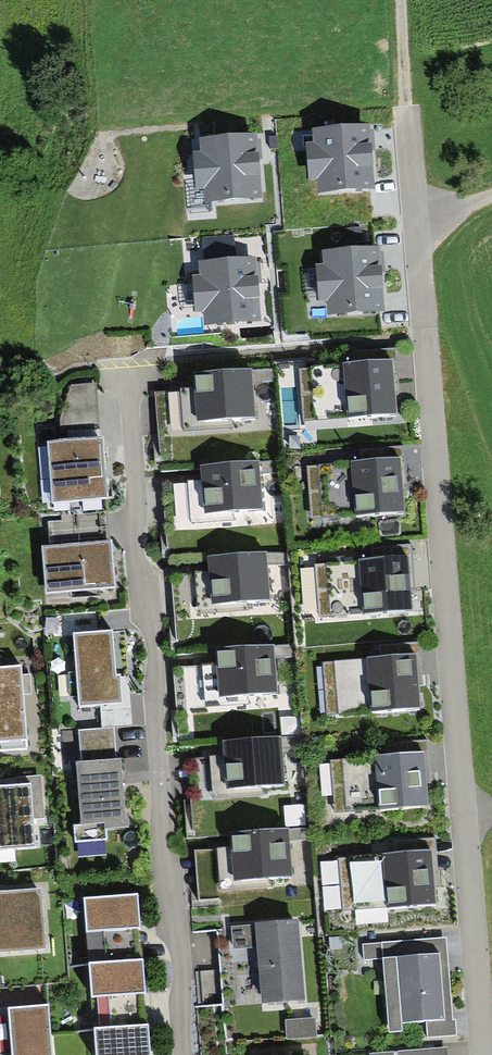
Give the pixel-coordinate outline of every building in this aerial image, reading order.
[(380,188),(375,123),(310,128),(312,142),(303,143),(307,182),(316,181),(317,192),(367,189),(380,188)] [(262,186),(258,136),(194,141),(195,154),(187,155),(190,194),(200,194),(200,205),(263,200),(262,186)] [(388,298),(384,247),(320,252),(321,266),(313,267),(316,306),(326,305),(326,317),(389,312),(388,298)] [(263,311),(259,259),(195,264),(196,278),(188,279),(191,318),(201,317),(201,328),(264,324),(263,311)] [(302,422),(396,417),(394,387),(393,364),(299,369),(302,422)] [(233,420),(254,418),(251,371),(192,375),(193,391),(180,392),(182,430),(234,427),(233,420)] [(47,444),(52,504),(106,500),(101,441),(97,383),(71,385),(58,421),(60,442),(47,444)] [(312,519),(406,514),(404,484),(403,460),(309,466),(312,519)] [(233,513),(262,511),(259,462),(199,466),(200,481),(186,482),(188,524),(233,521),(233,513)] [(108,543),(42,548),(45,593),(112,588),(108,543)] [(247,604),(270,602),(266,554),(206,559),(207,573),(194,574),(197,617),(248,612),(247,604)] [(407,557),(315,565),(320,620),(412,612),(409,583),(407,557)] [(111,632),(71,635),(77,709),(120,705),(118,677),(115,677),(111,632)] [(273,646),(214,651),(215,663),(202,664),(206,708),(248,704),(247,696),(277,694),(273,646)] [(418,681),(416,655),(320,661),(324,714),(419,708),(418,681)] [(0,670),(0,750),(27,748),(20,679),(19,668),(0,670)] [(115,761),(113,729),(77,732),(80,766),(75,766),(80,826),(71,827),(72,843),(106,841),(105,832),(126,830),(121,761),(115,761)] [(284,787),(280,739),(221,744),(222,757),(208,758),(212,799),(263,795),(263,788),(284,787)] [(420,755),(331,761),(334,808),(424,803),(422,778),(420,755)] [(0,789),(0,851),(34,848),(29,787),(24,787),(0,789)] [(288,830),(228,835),(229,849),(217,850),(220,889),(270,886),(269,881),(291,879),(288,830)] [(434,876),(432,851),(338,859),(342,911),(436,904),(434,876)] [(0,896),(0,951),(42,948),(41,935),(37,893),(0,896)] [(137,898),(81,901),(83,934),(105,932),(106,964),(138,962),(136,930),(139,931),(137,898)] [(303,1001),(297,922),(229,927),(232,965),(235,1007),(303,1001)] [(448,966),(446,938),(363,944),(364,959),(382,958),(387,1035),(402,1034),(401,1027),(426,1025),(427,1038),(457,1035),(455,1020),(452,1021),(448,966)] [(106,964),(87,966),(90,997),(108,995),(111,1030),(140,1028),(138,995),(146,994),(143,962),(138,962),(106,964)] [(42,986),(0,989),(0,1053),(10,1053),(10,1054),(48,1054),(42,986)] [(314,1020),(285,1022),(287,1040),(316,1037),(314,1020)] [(94,1032),(95,1054),(149,1054),(147,1028),(140,1028),(111,1030),(94,1032)]
